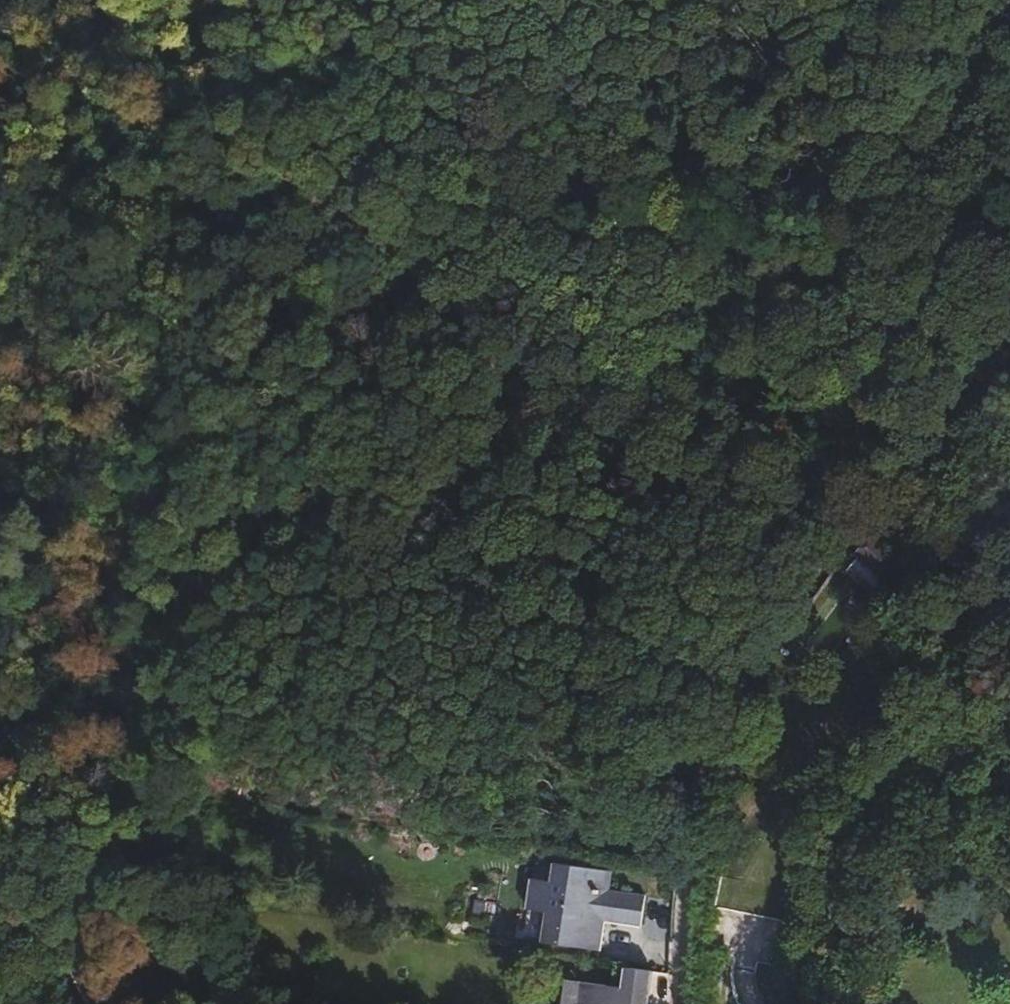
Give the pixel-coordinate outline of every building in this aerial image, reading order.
[(905,565),(873,535),(862,547),(857,554),(886,581),(891,576),(897,581),(908,569),(904,566),(905,565)] [(857,554),(862,547),(855,541),(850,548),(857,554)] [(886,581),(857,554),(850,548),(839,563),(838,564),(872,595),(886,581)] [(960,600),(939,624),(953,636),(974,612),(960,600)] [(639,924),(644,895),(607,888),(610,869),(553,859),(550,878),(530,875),(526,904),(545,908),(540,938),(598,947),(602,918),(639,924)] [(652,970),(627,967),(625,987),(561,979),(559,1003),(648,1003),(652,970)]
